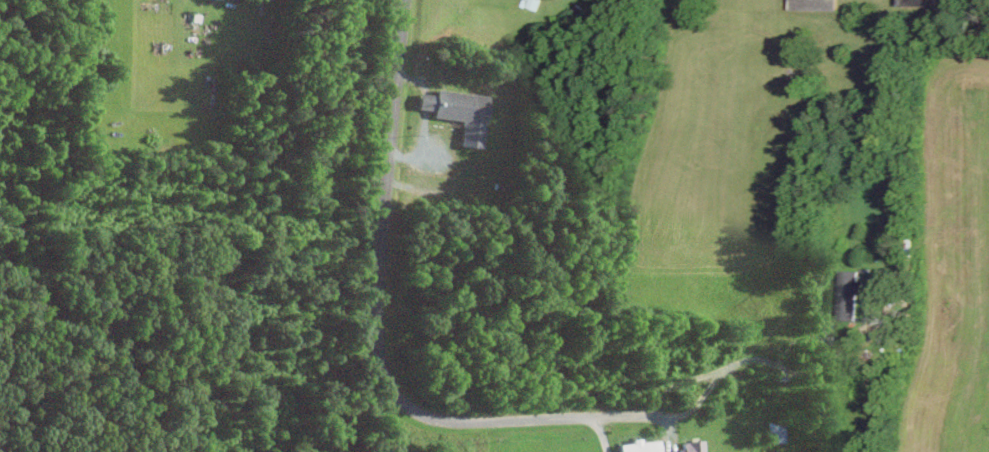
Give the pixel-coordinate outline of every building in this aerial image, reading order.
[(838,10),(838,0),(788,0),(788,9),(838,10)] [(487,94),(436,88),(436,94),(419,92),(418,107),(433,109),(433,115),(463,119),(460,144),(481,147),(487,94)] [(858,319),(860,270),(841,269),(839,318),(858,319)] [(785,442),(785,422),(767,421),(767,441),(785,442)] [(620,451),(661,451),(659,439),(641,441),(640,437),(632,438),(632,441),(619,443),(620,451)] [(703,440),(680,441),(681,451),(704,451),(703,440)]
